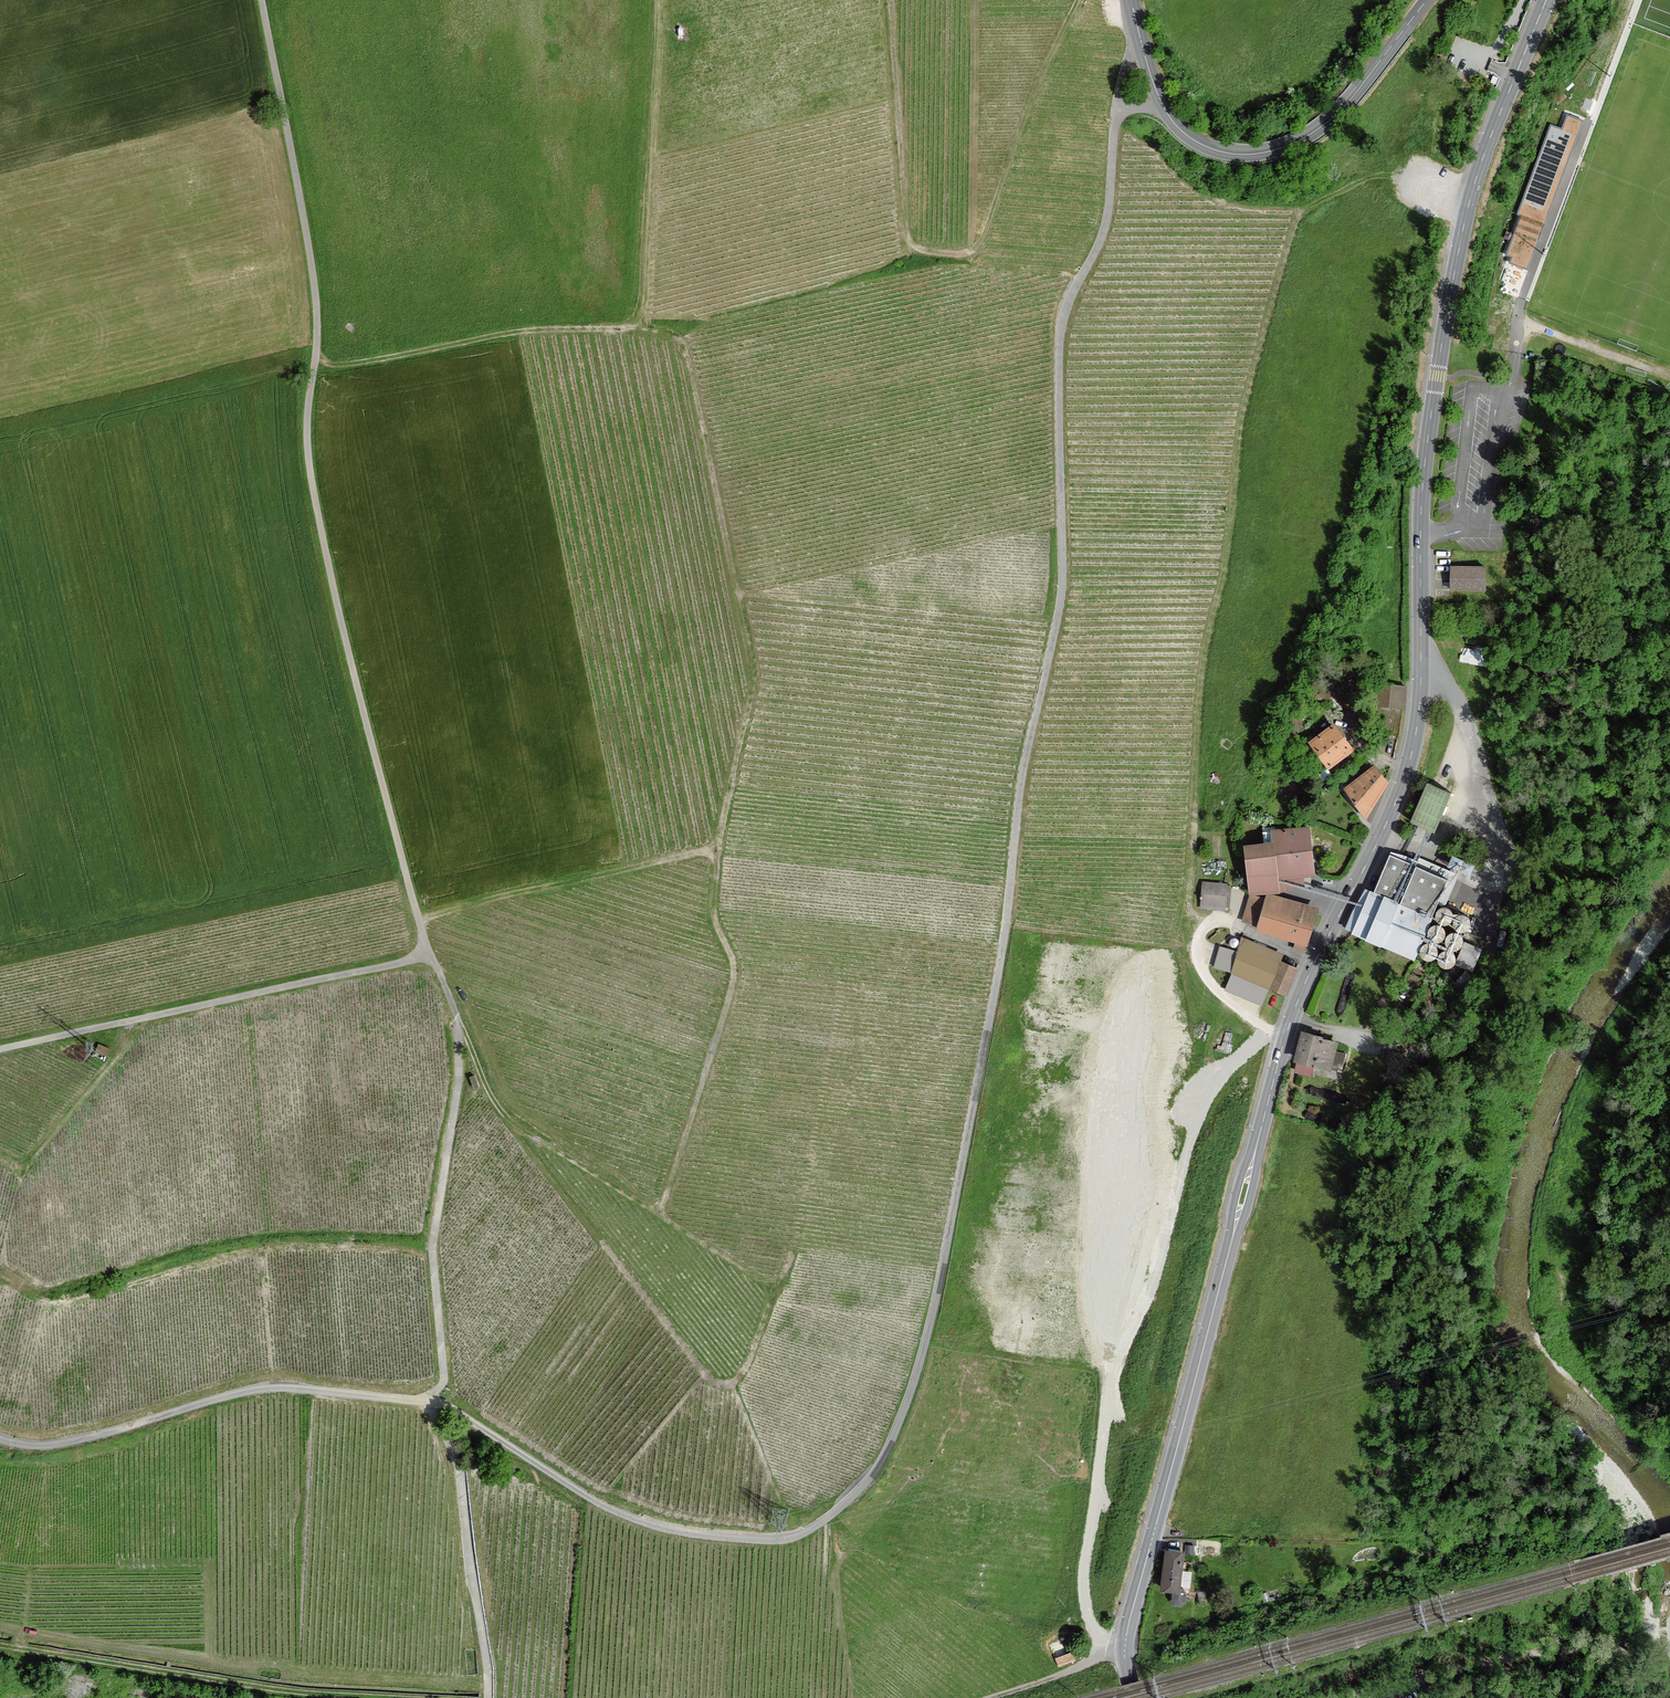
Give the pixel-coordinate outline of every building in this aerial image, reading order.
[(1582,81),(1588,83),(1593,68),(1588,66),(1582,81)] [(1576,126),(1558,118),(1515,229),(1506,226),(1502,236),(1529,246),(1576,126)] [(1487,566),(1450,566),(1450,590),(1486,591),(1487,566)] [(1407,684),(1377,682),(1375,706),(1405,708),(1407,684)] [(1355,749),(1335,721),(1309,741),(1329,769),(1355,749)] [(1375,764),(1344,787),(1366,819),(1390,782),(1375,764)] [(1429,782),(1412,821),(1436,832),(1454,793),(1429,782)] [(1266,894),(1270,893),(1286,892),(1285,889),(1304,887),(1303,877),(1315,875),(1310,826),(1270,830),(1272,843),(1244,845),(1250,895),(1266,894)] [(1476,865),(1453,856),(1449,866),(1472,876),(1476,865)] [(1352,933),(1415,960),(1437,909),(1374,881),(1352,933)] [(1225,911),(1227,884),(1202,882),(1200,909),(1225,911)] [(1266,894),(1265,899),(1258,926),(1257,930),(1307,946),(1319,907),(1270,893),(1266,894)] [(1243,922),(1258,926),(1265,899),(1250,895),(1243,922)] [(1452,910),(1446,907),(1439,910),(1437,917),(1440,923),(1446,925),(1452,922),(1455,916),(1452,910)] [(1470,917),(1464,915),(1458,917),(1455,924),(1458,930),(1464,932),(1470,929),(1473,923),(1470,917)] [(1444,928),(1438,925),(1431,928),(1429,934),(1432,941),(1438,943),(1444,940),(1447,934),(1444,928)] [(1462,935),(1456,932),(1450,935),(1447,942),(1450,948),(1456,950),(1463,947),(1465,941),(1462,935)] [(1286,996),(1297,969),(1280,962),(1283,955),(1242,937),(1231,973),(1286,996)] [(1474,971),(1483,949),(1466,942),(1457,964),(1474,971)] [(1436,946),(1430,944),(1424,947),(1421,953),(1424,959),(1430,962),(1437,959),(1439,952),(1436,946)] [(1454,953),(1448,951),(1442,954),(1439,960),(1442,966),(1449,969),(1455,966),(1457,960),(1454,953)] [(1482,987),(1467,972),(1455,984),(1470,999),(1482,987)] [(1339,1041),(1301,1032),(1293,1063),(1331,1073),(1339,1041)] [(1403,1040),(1389,1038),(1387,1049),(1401,1052),(1403,1040)] [(99,1045),(96,1053),(107,1058),(110,1050),(99,1045)] [(474,1074),(469,1076),(474,1088),(479,1086),(474,1074)] [(1183,1551),(1165,1548),(1160,1590),(1169,1590),(1169,1599),(1173,1604),(1180,1605),(1186,1602),(1188,1595),(1180,1584),(1183,1551)] [(1071,1651),(1055,1657),(1058,1666),(1075,1660),(1071,1651)]
